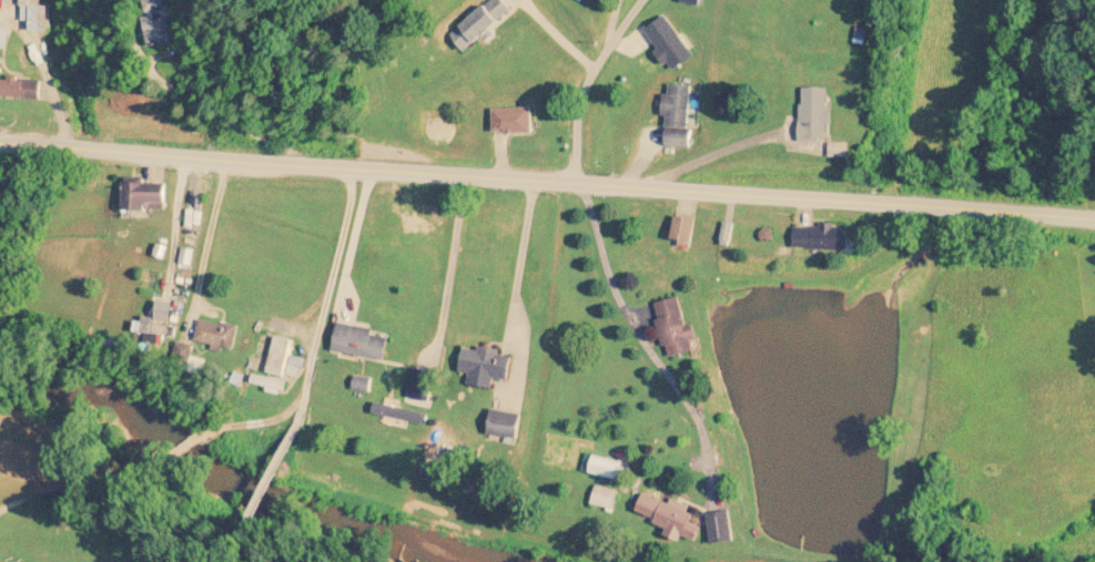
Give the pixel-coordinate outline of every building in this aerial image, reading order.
[(152,48),(175,43),(166,0),(151,0),(142,2),(152,48)] [(505,0),(494,0),(453,35),(469,54),(516,13),(505,0)] [(693,58),(665,16),(645,30),(673,72),(693,58)] [(40,100),(41,81),(0,80),(0,99),(40,100)] [(663,128),(686,129),(688,87),(665,86),(663,128)] [(803,89),(803,142),(831,142),(831,89),(803,89)] [(494,108),(494,134),(534,134),(534,108),(494,108)] [(692,137),(669,133),(667,145),(690,149),(692,137)] [(124,211),(166,211),(166,184),(124,184),(124,211)] [(692,243),(697,221),(677,216),(672,239),(692,243)] [(796,226),(796,250),(847,250),(848,226),(796,226)] [(695,352),(692,339),(699,337),(696,324),(688,326),(681,297),(654,303),(666,359),(695,352)] [(154,325),(155,318),(139,317),(136,342),(167,346),(168,338),(175,339),(176,327),(154,325)] [(195,345),(234,348),(236,324),(197,321),(195,345)] [(389,332),(337,324),(332,352),(384,360),(389,332)] [(291,340),(271,336),(263,373),(283,377),(291,340)] [(462,346),(458,373),(469,374),(468,385),(492,389),(494,378),(509,380),(513,353),(462,346)] [(523,414),(491,408),(487,432),(518,438),(523,414)] [(617,490),(595,488),(593,506),(615,508),(617,490)] [(665,500),(658,524),(670,528),(669,533),(698,543),(703,527),(693,524),(698,510),(665,500)]
